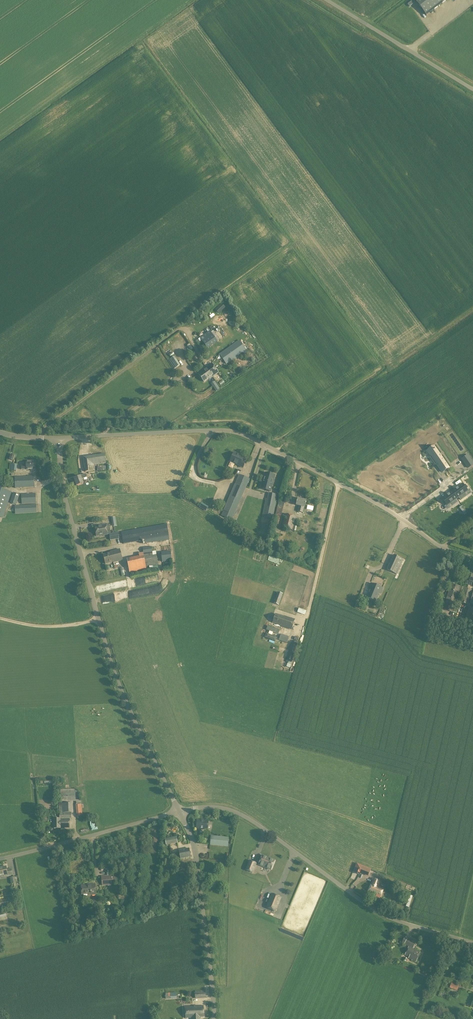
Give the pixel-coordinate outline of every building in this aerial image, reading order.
[(447,0),(414,0),(426,16),(447,0)] [(221,304),(215,310),(219,314),(225,308),(221,304)] [(200,338),(208,349),(218,342),(210,331),(200,338)] [(239,340),(219,355),(226,364),(234,359),(234,360),(239,357),(238,356),(246,350),(239,340)] [(171,359),(170,359),(172,362),(176,368),(180,365),(176,359),(174,357),(171,359)] [(211,364),(202,370),(202,371),(198,374),(204,382),(209,378),(210,379),(218,373),(211,364)] [(215,381),(211,384),(216,391),(220,389),(215,381)] [(436,449),(428,455),(440,473),(448,467),(436,449)] [(230,461),(239,465),(239,466),(243,468),(246,462),(242,461),(243,457),(234,453),(230,461)] [(85,472),(94,471),(94,465),(106,463),(104,454),(83,457),(85,472)] [(465,464),(468,468),(472,465),(472,463),(471,460),(465,464)] [(21,466),(22,470),(35,469),(34,461),(26,462),(26,466),(21,466)] [(267,486),(266,491),(271,492),(275,475),(265,473),(262,485),(267,486)] [(83,483),(82,479),(87,478),(86,474),(74,479),(77,486),(83,483)] [(250,479),(239,475),(222,516),(232,520),(250,479)] [(34,476),(15,477),(15,488),(34,487),(34,476)] [(3,518),(11,492),(0,488),(0,517),(3,518)] [(459,488),(449,495),(453,501),(464,494),(459,488)] [(16,505),(20,495),(13,493),(10,503),(16,505)] [(22,504),(36,504),(36,493),(21,494),(22,504)] [(449,495),(438,502),(443,509),(453,501),(449,495)] [(272,519),(276,501),(266,499),(262,517),(272,519)] [(297,512),(303,513),(306,501),(298,499),(296,505),(298,506),(297,512)] [(284,531),(277,529),(284,503),(279,501),(275,514),(276,515),(273,528),(274,528),(268,551),(278,554),(284,531)] [(36,513),(36,505),(15,506),(15,514),(36,513)] [(285,514),(282,528),(295,532),(297,527),(296,527),(297,522),(298,523),(300,518),(285,514)] [(95,527),(96,536),(109,534),(111,534),(109,524),(101,526),(101,525),(99,525),(99,526),(95,527)] [(122,537),(124,544),(158,538),(159,543),(170,541),(167,524),(121,532),(122,537)] [(139,556),(127,559),(130,573),(146,570),(145,565),(148,564),(148,567),(158,565),(156,554),(153,555),(153,554),(156,553),(156,548),(154,546),(143,548),(143,553),(138,554),(139,556)] [(123,560),(120,549),(111,552),(103,554),(106,564),(113,562),(113,563),(123,560)] [(171,552),(161,553),(162,562),(171,561),(171,552)] [(388,570),(398,574),(404,558),(394,554),(388,570)] [(381,593),(383,588),(371,583),(368,588),(370,589),(366,597),(376,601),(379,593),(381,593)] [(277,592),(275,603),(280,604),(283,593),(277,592)] [(464,621),(472,624),(472,608),(469,607),(464,621)] [(273,622),(281,625),(281,626),(292,629),(295,620),(284,616),(284,617),(276,614),(273,622)] [(268,626),(266,630),(278,634),(279,630),(268,626)] [(267,633),(265,637),(275,642),(277,638),(267,633)] [(279,640),(288,643),(290,636),(281,633),(279,640)] [(292,641),(286,662),(289,662),(287,667),(291,668),(298,643),(292,641)] [(77,802),(76,805),(77,817),(82,816),(81,800),(80,800),(80,793),(75,789),(60,790),(61,802),(76,801),(77,802)] [(59,803),(59,813),(60,819),(54,819),(54,829),(61,829),(61,828),(70,828),(70,819),(72,819),(71,813),(71,803),(59,803)] [(208,830),(209,821),(197,820),(196,829),(208,830)] [(211,836),(210,845),(228,847),(229,837),(211,836)] [(176,837),(165,839),(166,845),(177,843),(176,837)] [(173,860),(181,859),(190,857),(189,849),(179,851),(180,853),(172,855),(173,860)] [(262,855),(258,865),(271,870),(274,861),(262,855)] [(250,861),(246,870),(252,873),(256,863),(250,861)] [(368,876),(371,869),(361,865),(359,872),(368,876)] [(4,876),(4,877),(13,875),(11,869),(7,869),(7,867),(0,868),(0,877),(4,876)] [(112,876),(102,877),(102,886),(112,885),(112,876)] [(373,878),(367,893),(376,896),(375,897),(380,899),(384,888),(379,886),(381,881),(373,878)] [(96,895),(96,884),(88,885),(88,886),(81,886),(82,895),(88,894),(88,895),(96,895)] [(272,894),(267,908),(275,911),(281,897),(272,894)] [(15,903),(13,897),(0,900),(0,906),(15,903)] [(409,947),(405,955),(409,957),(409,958),(412,960),(412,961),(415,962),(420,952),(413,949),(416,943),(407,938),(404,945),(409,947)] [(450,988),(457,991),(459,985),(452,982),(450,988)] [(206,991),(195,991),(195,999),(205,998),(206,991)] [(204,1006),(185,1007),(186,1018),(192,1018),(200,1018),(200,1017),(204,1017),(204,1006)]
